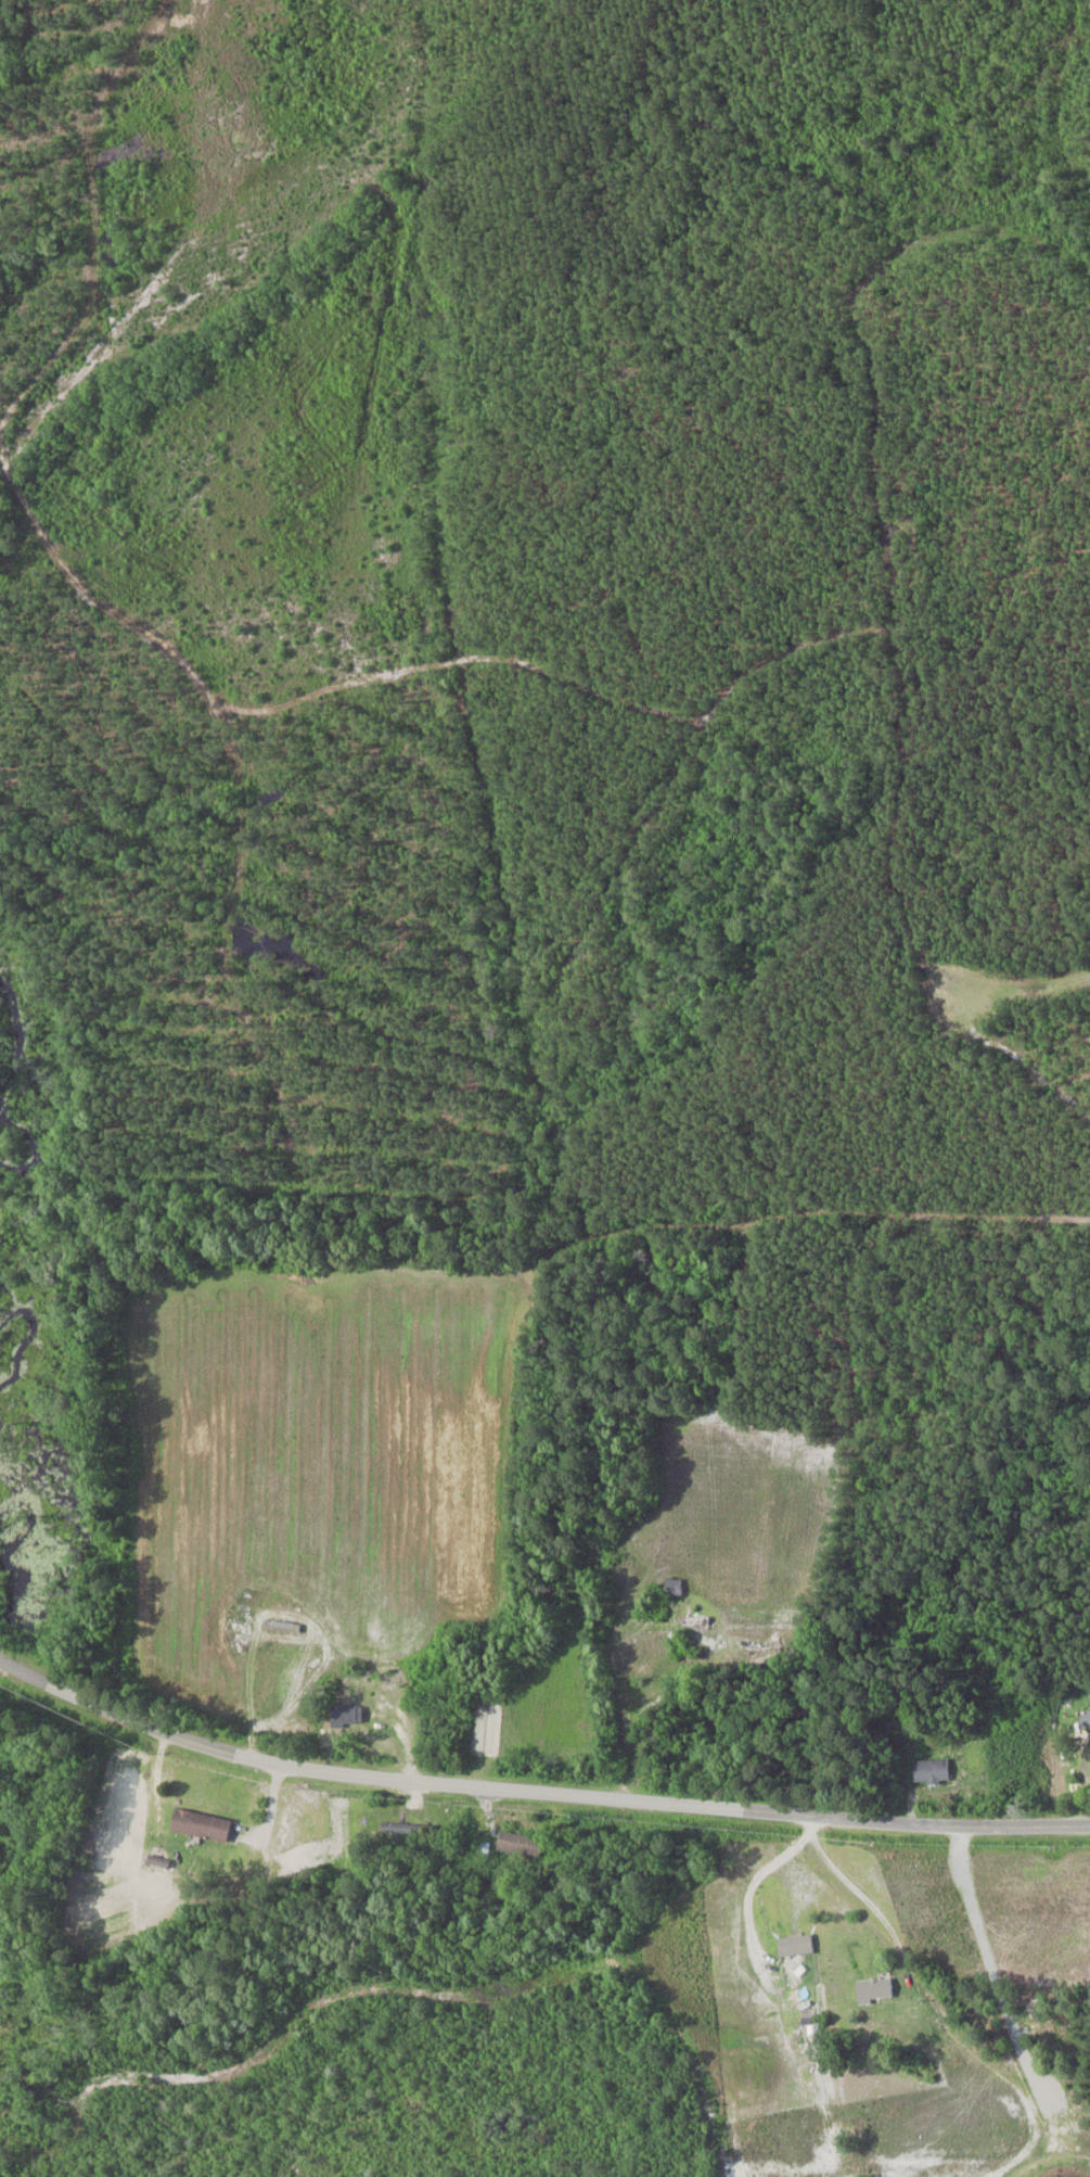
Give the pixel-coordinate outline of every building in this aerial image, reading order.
[(683,1580),(666,1580),(666,1596),(683,1596),(683,1580)] [(301,1632),(301,1623),(264,1623),(264,1632),(301,1632)] [(363,1707),(333,1707),(333,1726),(363,1726),(363,1707)] [(1081,1712),(1081,1729),(1089,1729),(1089,1712),(1081,1712)] [(915,1783),(950,1783),(950,1760),(915,1760),(915,1783)] [(172,1832),(228,1842),(232,1819),(176,1809),(172,1832)] [(536,1837),(502,1832),(499,1851),(533,1856),(536,1837)] [(478,1859),(490,1859),(490,1843),(478,1842),(478,1859)] [(858,1979),(859,2000),(893,2000),(892,1978),(858,1979)]
